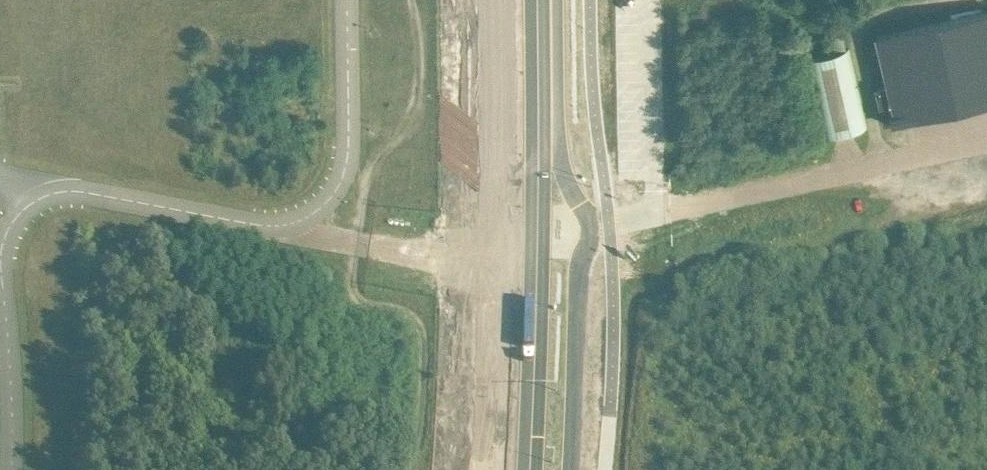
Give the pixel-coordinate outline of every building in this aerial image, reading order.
[(884,123),(904,118),(903,116),(895,118),(895,119),(891,119),(890,115),(902,113),(986,93),(986,11),(876,35),(888,86),(876,88),(884,123)] [(849,48),(845,49),(839,23),(828,26),(833,51),(802,58),(819,137),(867,126),(849,48)]
